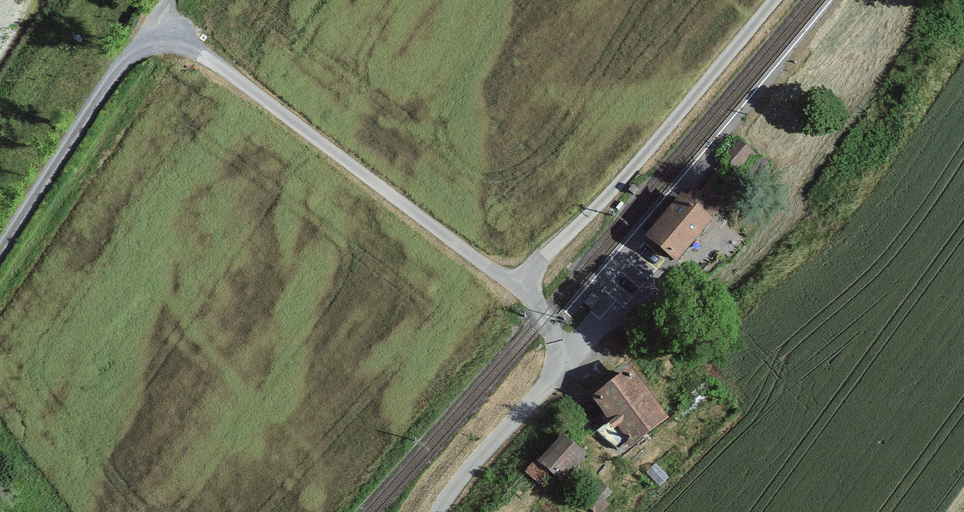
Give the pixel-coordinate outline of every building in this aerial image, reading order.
[(676,261),(713,217),(682,191),(645,235),(676,261)] [(630,375),(593,403),(626,446),(663,418),(630,375)] [(565,431),(541,457),(563,478),(588,452),(565,431)]
